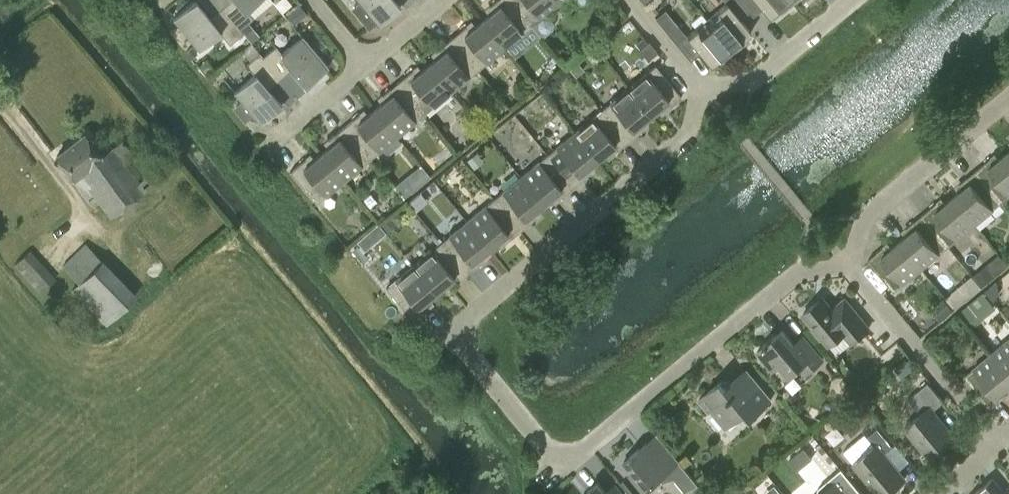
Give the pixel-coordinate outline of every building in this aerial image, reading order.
[(221,8),(242,33),(243,33),(240,29),(252,18),(246,11),(259,0),(230,0),(221,8)] [(360,4),(354,9),(364,21),(370,16),(378,26),(400,7),(394,0),(357,0),(360,4)] [(480,22),(503,49),(529,27),(507,0),(497,0),(489,6),(490,7),(490,14),(480,22)] [(529,27),(531,25),(538,33),(540,31),(541,32),(547,32),(552,28),(553,22),(546,13),(556,4),(553,0),(507,0),(529,27)] [(793,5),(789,0),(755,0),(769,17),(778,9),(782,13),(793,5)] [(229,44),(242,33),(221,8),(209,18),(195,1),(173,19),(199,50),(220,33),(229,44)] [(727,3),(706,19),(734,53),(745,44),(742,40),(751,32),(727,3)] [(299,4),(287,14),(293,22),(306,12),(299,4)] [(723,62),(734,53),(706,19),(687,36),(711,65),(720,58),(723,62)] [(476,71),(503,49),(480,22),(474,27),(468,26),(467,25),(449,39),(476,71)] [(682,36),(677,24),(667,32),(675,42),(682,36)] [(260,37),(252,27),(244,33),(252,44),(260,37)] [(272,41),(258,53),(279,78),(292,68),(306,85),(328,67),(302,35),(281,53),(272,41)] [(449,93),(476,71),(449,39),(436,51),(436,52),(436,58),(426,66),(449,93)] [(657,52),(648,41),(639,49),(647,58),(650,58),(657,52)] [(267,88),(279,78),(258,53),(251,45),(242,52),(249,60),(245,63),(254,75),(234,92),(241,101),(235,107),(245,119),(252,114),(260,123),(281,105),(267,88)] [(196,54),(191,48),(185,52),(190,59),(196,54)] [(584,67),(579,60),(570,67),(576,74),(584,67)] [(655,65),(628,87),(650,115),(658,108),(664,109),(665,110),(681,97),(655,65)] [(422,115),(449,93),(426,66),(420,71),(414,70),(413,69),(396,83),(422,115)] [(395,137),(422,115),(396,83),(382,95),(383,96),(382,102),(373,110),(395,137)] [(642,121),(650,115),(628,87),(601,110),(627,141),(643,129),(642,128),(642,121)] [(368,160),(395,137),(373,110),(367,115),(360,115),(359,114),(342,128),(368,160)] [(601,110),(574,132),(596,159),(604,152),(611,153),(611,154),(627,141),(601,110)] [(342,182),(368,160),(342,128),(328,139),(329,140),(329,147),(319,155),(342,182)] [(589,165),(596,159),(574,132),(547,154),(573,186),(589,173),(588,172),(589,165)] [(152,186),(146,178),(140,182),(126,164),(135,157),(124,142),(123,143),(122,142),(102,157),(84,134),(56,155),(75,180),(79,177),(110,218),(152,186)] [(476,153),(467,160),(471,165),(480,158),(476,153)] [(976,171),(1002,202),(1008,196),(1008,156),(1006,153),(998,159),(992,159),(991,158),(976,171)] [(547,154),(520,176),(543,203),(551,197),(557,197),(558,198),(573,186),(547,154)] [(314,204),(342,182),(319,155),(313,160),(306,159),(306,158),(288,173),(314,204)] [(960,191),(952,198),(975,225),(1002,202),(976,171),(960,183),(961,184),(960,191)] [(535,210),(543,203),(520,176),(494,198),(520,230),(535,217),(534,216),(535,210)] [(402,180),(393,187),(403,199),(412,191),(402,180)] [(494,198),(467,220),(489,248),(497,241),(503,242),(504,243),(520,230),(494,198)] [(948,247),(975,225),(952,198),(945,204),(938,203),(937,202),(922,215),(948,247)] [(907,235),(899,242),(921,269),(948,247),(922,215),(907,228),(907,229),(907,235)] [(481,254),(489,248),(467,220),(440,243),(466,274),(482,261),(481,261),(481,254)] [(385,232),(378,223),(369,230),(377,239),(385,232)] [(894,291),(921,269),(899,242),(891,248),(885,248),(884,247),(868,260),(894,291)] [(102,260),(86,243),(63,265),(78,283),(71,290),(106,325),(137,294),(102,259),(102,260)] [(451,287),(466,274),(440,243),(413,265),(435,292),(443,285),(450,286),(451,287)] [(40,293),(56,278),(30,250),(15,264),(40,293)] [(975,279),(982,288),(1008,265),(1001,257),(975,279)] [(428,298),(435,292),(413,265),(386,287),(412,319),(428,306),(427,305),(428,298)] [(982,288),(975,279),(972,276),(944,298),(953,310),(982,288)] [(978,292),(960,308),(973,321),(990,305),(978,292)] [(850,343),(869,327),(845,298),(832,309),(822,297),(803,313),(829,345),(842,333),(850,343)] [(931,309),(940,320),(953,310),(944,298),(931,309)] [(823,359),(807,340),(798,348),(783,330),(757,351),(772,370),(779,364),(788,375),(799,366),(806,373),(823,359)] [(991,353),(1008,375),(1008,339),(991,353)] [(1008,384),(1008,375),(991,353),(964,376),(990,408),(1006,395),(1005,394),(1006,387),(1008,384)] [(914,371),(906,362),(899,368),(906,377),(914,371)] [(727,386),(722,380),(701,397),(698,400),(708,412),(711,409),(725,427),(745,411),(750,417),(771,400),(746,370),(727,386)] [(919,418),(906,429),(929,458),(954,438),(933,411),(944,402),(930,384),(910,401),(919,412),(919,418)] [(861,418),(869,427),(875,423),(867,414),(861,418)] [(880,454),(889,446),(874,428),(864,436),(861,433),(840,451),(876,493),(882,493),(901,478),(880,454)] [(686,491),(697,484),(679,461),(668,470),(646,443),(623,461),(633,473),(627,478),(640,493),(648,488),(675,478),(686,491)] [(855,489),(838,469),(815,488),(815,492),(816,493),(850,493),(855,489)] [(973,493),(1005,493),(992,478),(973,493)] [(598,482),(587,491),(588,493),(587,493),(607,493),(598,482)] [(759,493),(760,493),(778,493),(771,484),(759,493)]
